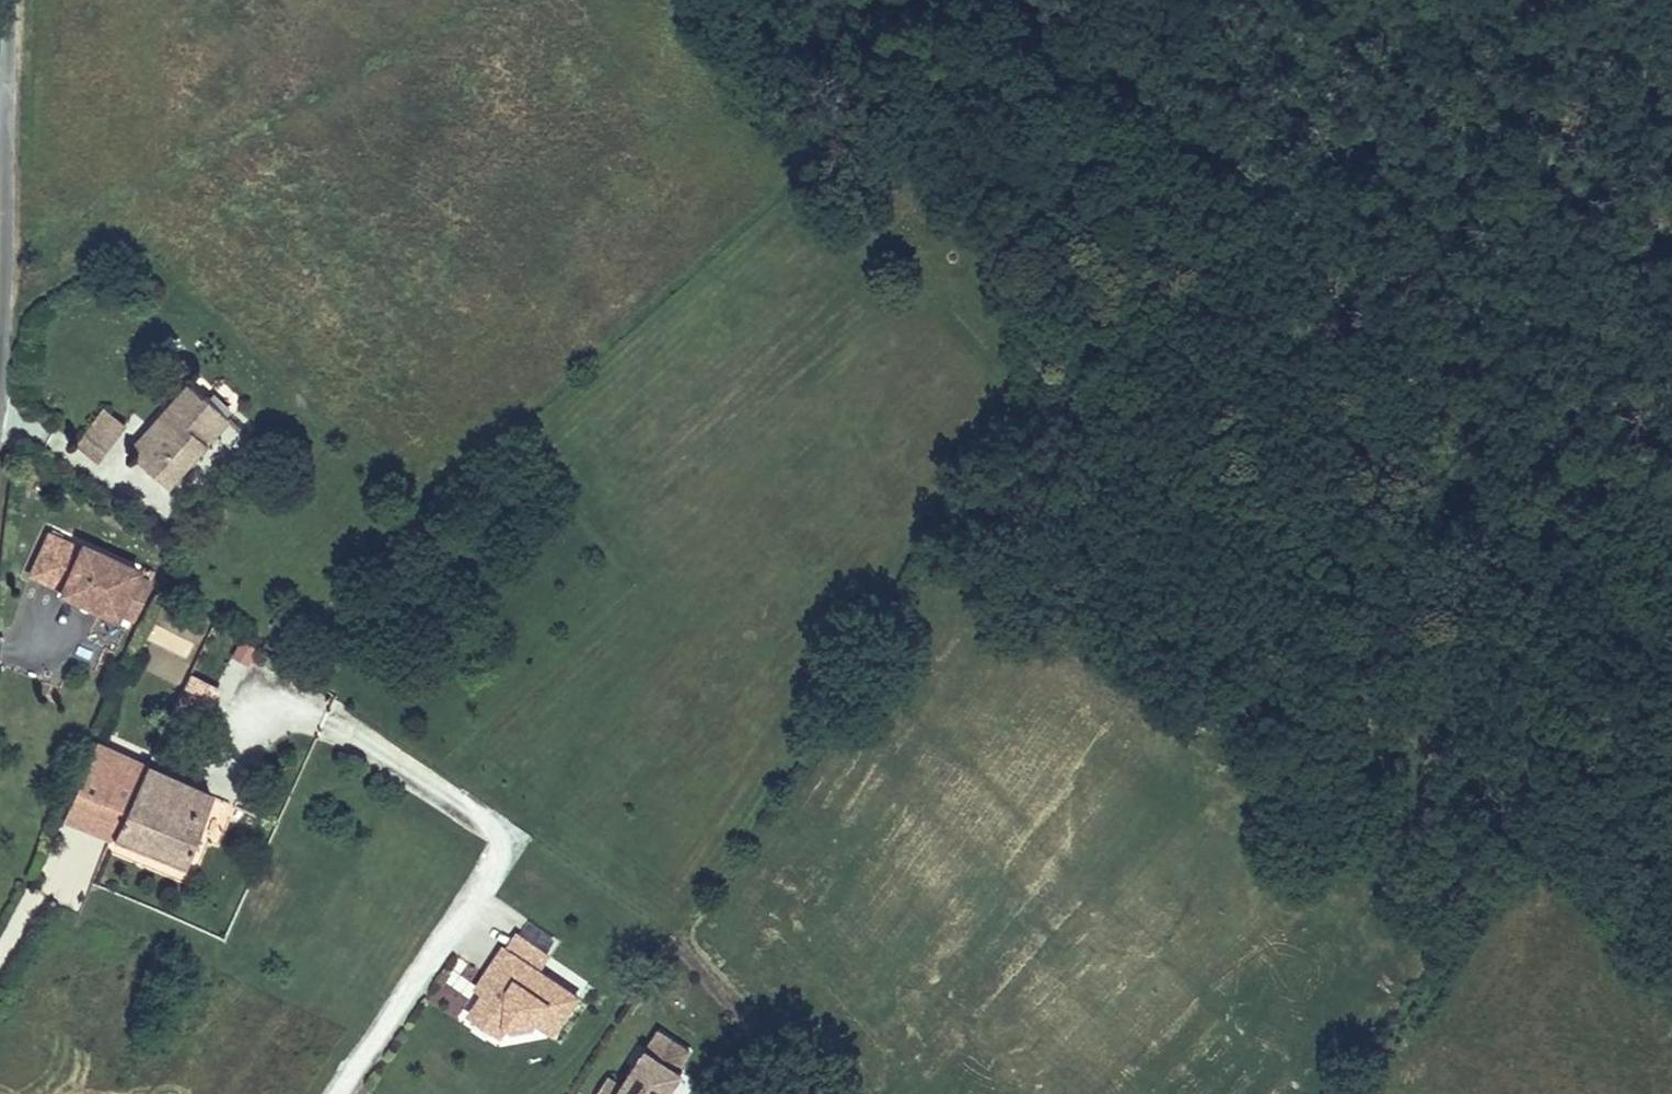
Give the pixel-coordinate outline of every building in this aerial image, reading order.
[(190,385),(133,448),(141,456),(138,460),(170,487),(230,419),(206,395),(204,398),(190,385)] [(98,460),(122,428),(103,413),(79,445),(98,460)] [(79,547),(48,534),(31,574),(62,588),(60,592),(116,617),(125,597),(136,571),(138,568),(81,543),(79,547)] [(157,580),(136,571),(125,597),(146,607),(157,580)] [(237,640),(233,657),(254,663),(259,646),(237,640)] [(206,717),(221,685),(192,671),(177,703),(206,717)] [(146,767),(95,743),(62,818),(111,838),(113,838),(146,767)] [(211,796),(146,767),(113,838),(183,866),(211,796)] [(515,933),(505,948),(540,972),(550,957),(515,933)] [(505,948),(485,977),(488,989),(485,993),(470,1015),(501,1036),(507,1026),(535,1021),(553,1033),(578,997),(540,972),(505,948)] [(485,993),(488,989),(485,977),(478,987),(485,993)] [(598,1093),(669,1093),(682,1074),(678,1071),(690,1052),(659,1032),(647,1051),(635,1069),(623,1087),(608,1078),(598,1093)] [(635,1069),(647,1051),(638,1045),(626,1063),(635,1069)]
